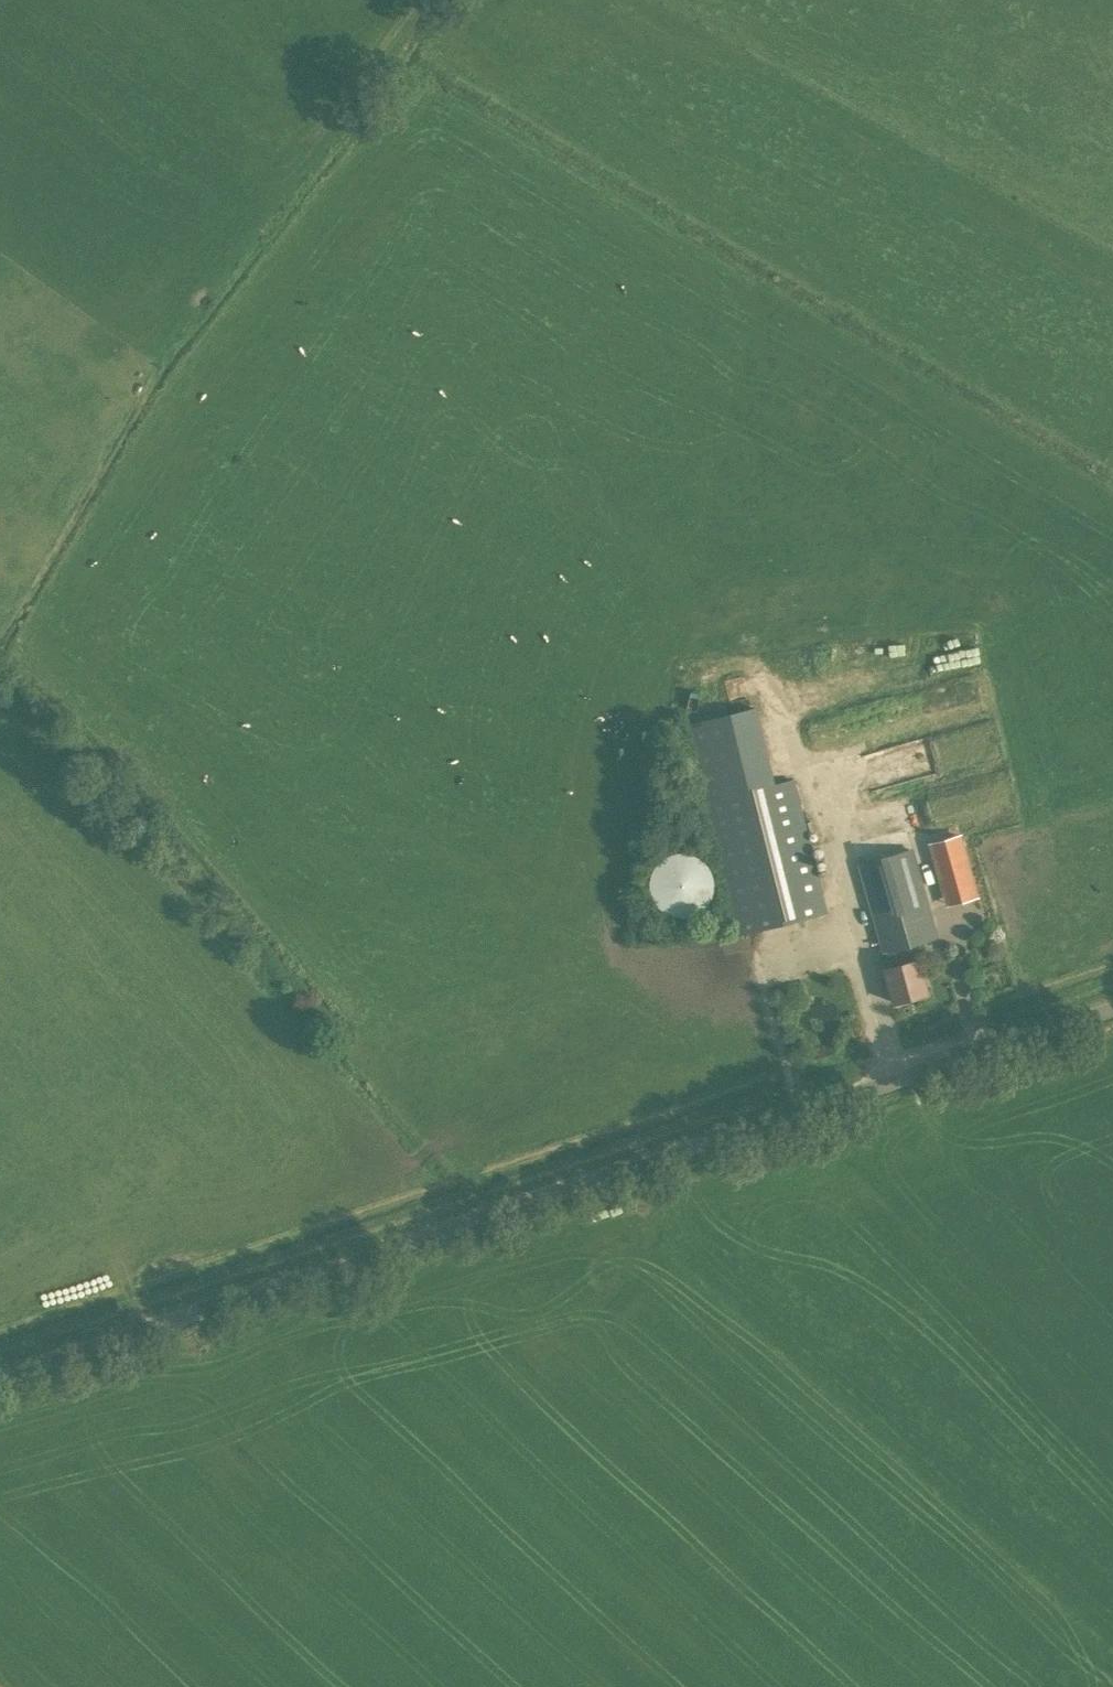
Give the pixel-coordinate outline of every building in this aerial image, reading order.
[(775,785),(708,802),(740,934),(827,912),(794,781),(775,785)] [(970,865),(961,836),(928,846),(937,875),(970,865)] [(913,849),(859,865),(883,952),(885,952),(909,945),(938,937),(913,849)] [(679,916),(684,916),(690,915),(695,913),(699,911),(704,907),(707,903),(710,899),(712,894),(714,889),(714,884),(714,878),(712,873),(710,868),(708,864),(704,860),(700,857),(695,854),(690,852),(685,851),(680,851),(675,852),(672,852),(667,854),(661,859),(657,863),(653,868),(650,874),(649,879),(649,884),(650,890),(652,897),(655,903),(660,908),(667,912),(673,915),(679,916)] [(886,969),(895,1002),(928,993),(918,960),(914,961),(909,945),(885,952),(890,968),(886,969)]
